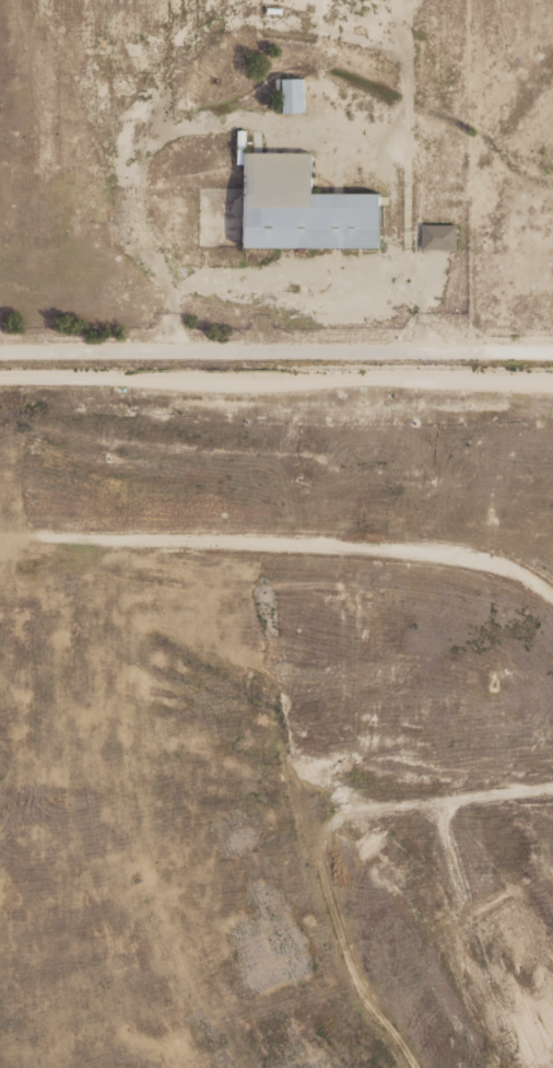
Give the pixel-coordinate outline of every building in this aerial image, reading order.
[(305,77),(278,78),(278,95),(285,95),(285,112),(306,112),(305,77)] [(237,129),(246,129),(246,164),(237,164),(237,129)] [(247,152),(247,247),(380,246),(380,193),(315,193),(314,151),(247,152)] [(422,224),(422,248),(456,247),(456,223),(422,224)]
